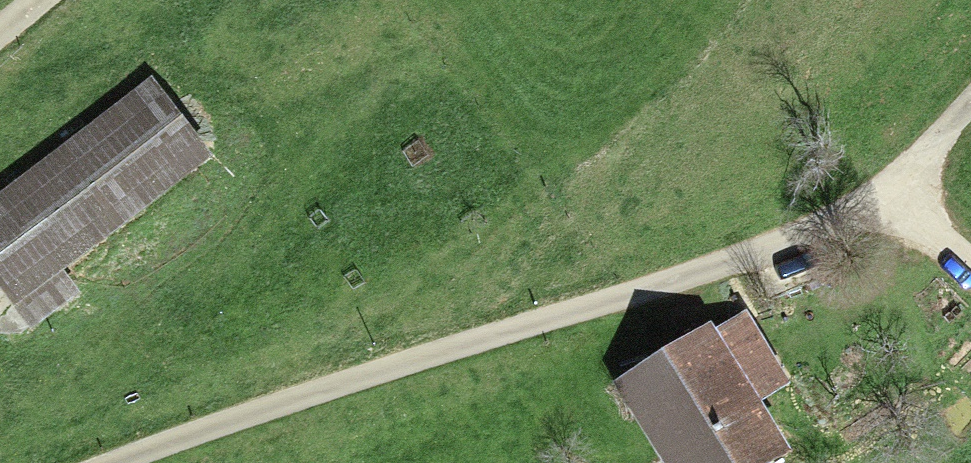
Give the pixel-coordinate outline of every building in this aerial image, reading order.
[(144,90),(0,192),(0,287),(19,314),(208,180),(144,90)] [(736,311),(616,388),(665,462),(779,462),(818,438),(736,311)]
